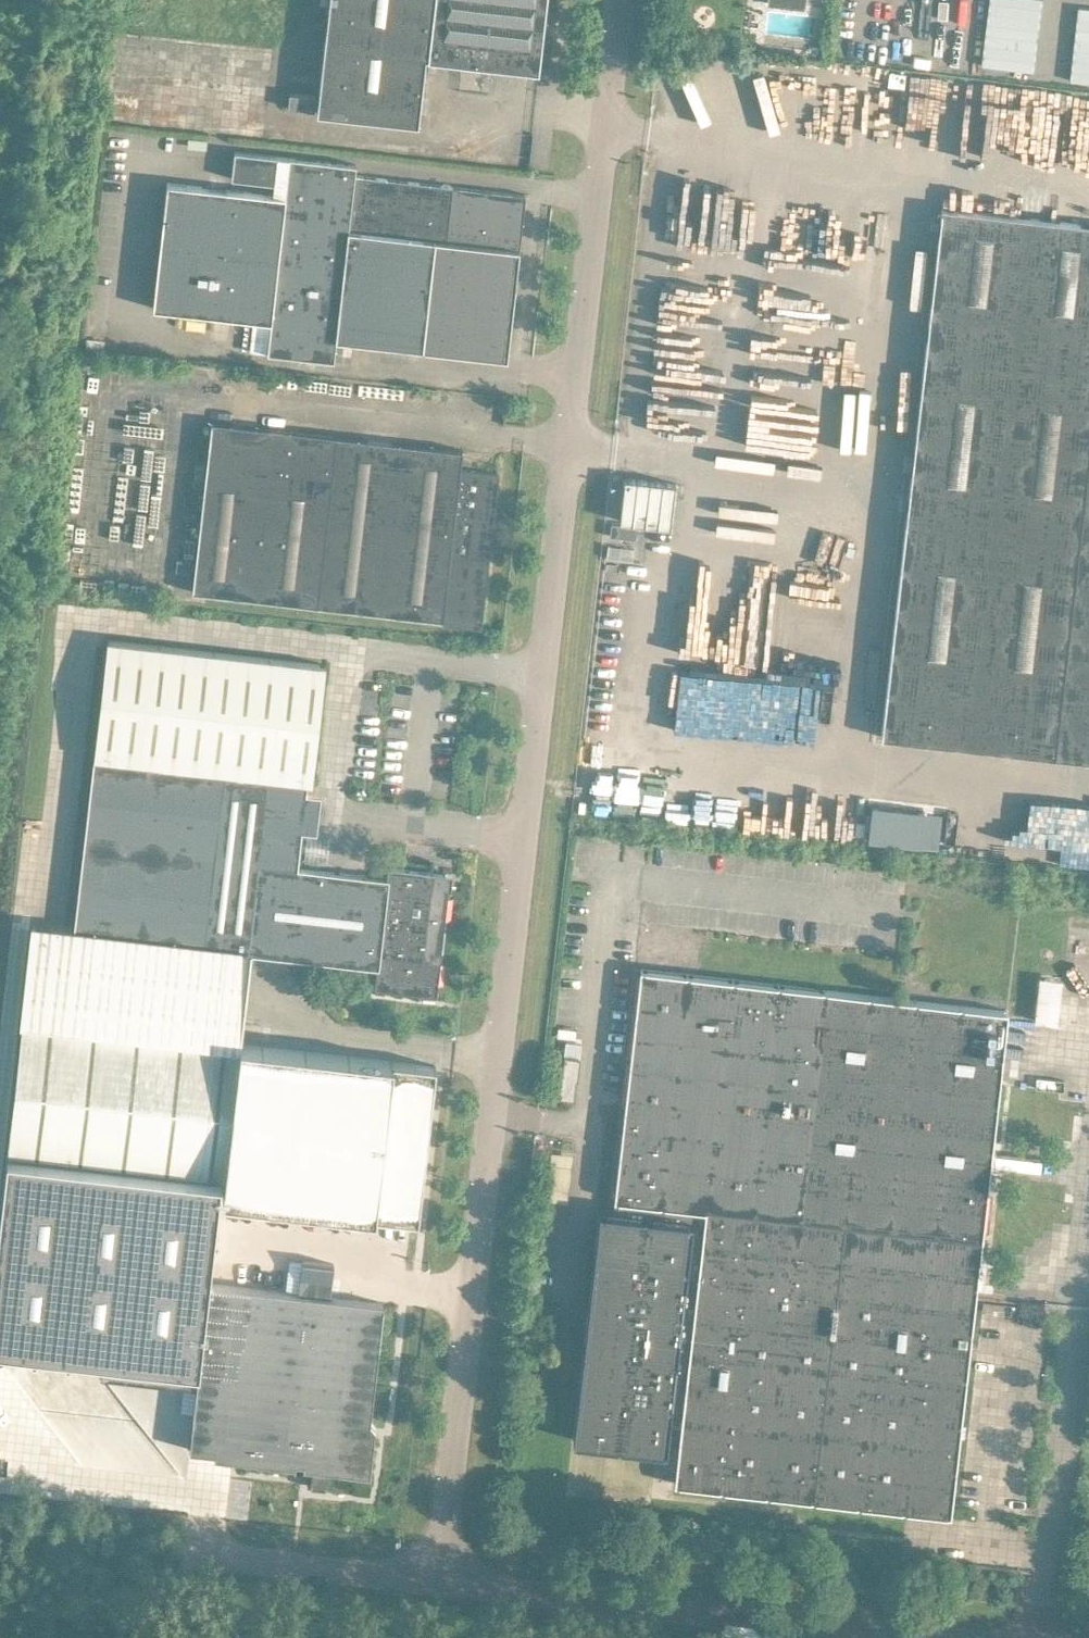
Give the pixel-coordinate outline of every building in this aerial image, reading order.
[(319,121),(420,132),(428,67),(539,80),(549,0),(333,0),(319,121)] [(770,11),(787,13),(787,15),(798,16),(798,14),(806,14),(808,0),(772,0),(770,11)] [(839,62),(890,68),(898,0),(846,0),(839,62)] [(169,192),(155,317),(256,328),(252,360),(336,370),(338,348),(424,358),(508,368),(527,205),(454,196),(357,185),(358,174),(236,160),(233,186),(277,191),(275,203),(169,192)] [(943,216),(882,745),(1088,768),(1088,233),(943,216)] [(442,633),(482,637),(500,483),(462,479),(464,460),(213,431),(194,600),(443,629),(442,633)] [(109,649),(96,766),(75,940),(379,976),(376,997),(438,1005),(450,899),(445,898),(447,883),(390,876),(389,887),(299,877),(309,792),(313,792),(327,674),(109,649)] [(642,978),(615,1220),(601,1219),(574,1448),(668,1459),(670,1436),(682,1437),(676,1492),(952,1524),(1010,1021),(642,978)] [(223,1207),(420,1230),(438,1074),(241,1052),(241,1056),(24,1031),(9,1161),(222,1186),(226,1186),(223,1207)] [(560,1107),(576,1109),(583,1051),(568,1049),(565,1065),(560,1107)] [(385,1312),(332,1306),(336,1273),(304,1269),(300,1302),(210,1292),(222,1186),(9,1161),(9,1164),(8,1164),(0,1235),(0,1371),(1,1372),(20,1357),(35,1376),(54,1361),(69,1380),(88,1365),(200,1378),(191,1459),(216,1461),(215,1465),(217,1466),(217,1462),(296,1471),(296,1475),(297,1475),(298,1471),(305,1472),(305,1476),(306,1476),(307,1472),(315,1473),(314,1482),(329,1483),(330,1475),(366,1479),(370,1441),(376,1436),(372,1430),(385,1312)]
